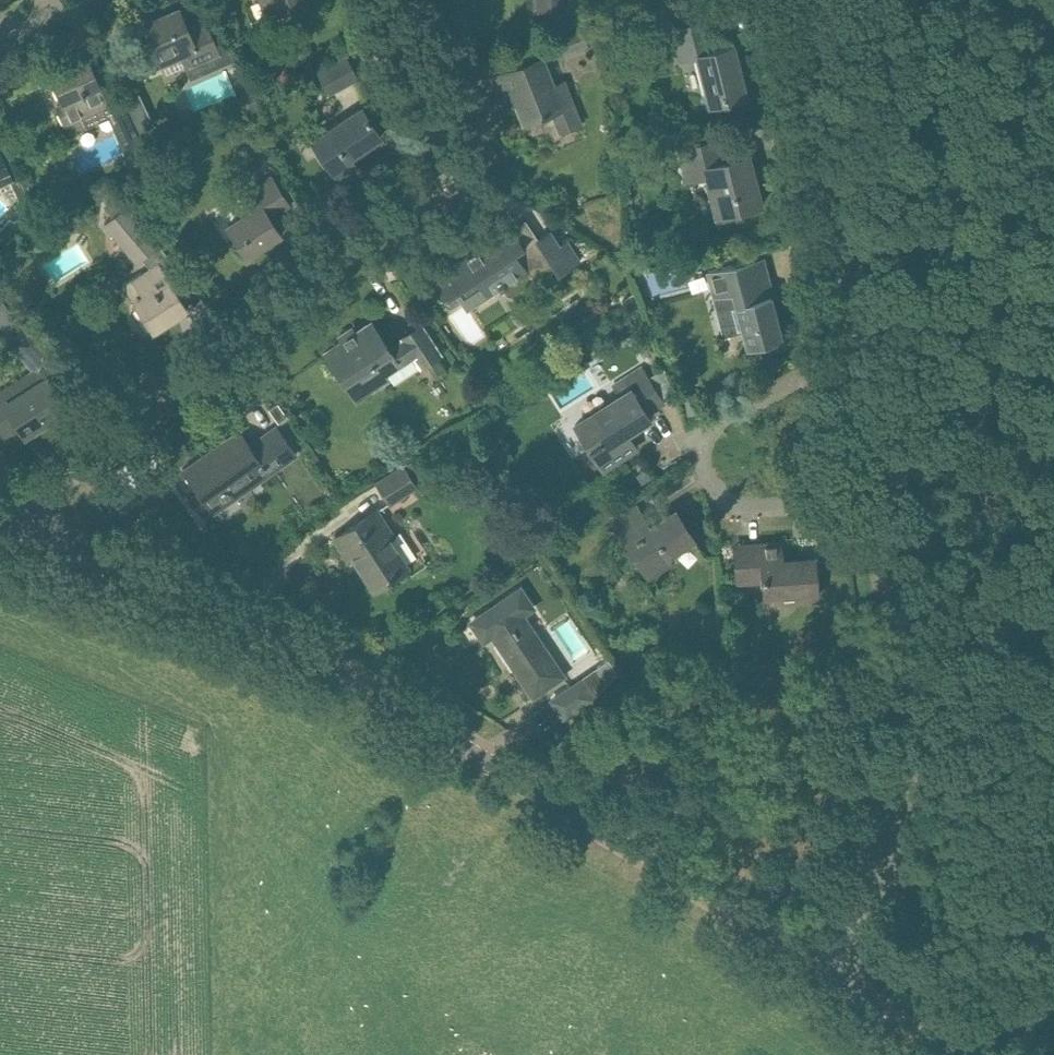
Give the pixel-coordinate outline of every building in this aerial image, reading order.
[(267,18),(295,6),(293,1),(296,0),(260,0),(267,18)] [(565,0),(537,0),(538,11),(565,9),(565,0)] [(734,6),(718,10),(720,19),(736,15),(734,6)] [(161,62),(181,53),(191,76),(231,59),(217,28),(209,31),(205,22),(188,29),(179,9),(144,24),(161,62)] [(697,55),(710,105),(746,96),(733,45),(712,50),(704,21),(672,29),(680,59),(697,55)] [(582,27),(551,38),(556,53),(587,42),(587,41),(610,34),(609,22),(582,27)] [(309,49),(268,68),(279,91),(318,70),(309,49)] [(100,118),(97,110),(107,105),(87,57),(50,73),(64,103),(57,106),(69,132),(100,118)] [(357,78),(345,57),(320,71),(331,92),(357,78)] [(559,132),(581,123),(565,81),(554,85),(543,57),(492,77),(502,102),(507,100),(509,106),(516,103),(524,123),(552,112),(559,132)] [(233,101),(237,111),(259,101),(255,92),(233,101)] [(3,105),(0,107),(0,136),(14,130),(3,105)] [(337,177),(355,165),(350,157),(381,136),(362,108),(313,140),(337,177)] [(151,159),(128,111),(116,117),(133,157),(128,159),(132,168),(151,159)] [(706,176),(716,216),(762,204),(749,154),(722,161),(717,140),(718,140),(718,139),(680,148),(688,181),(706,176)] [(10,178),(0,154),(0,183),(10,178)] [(249,211),(228,225),(235,237),(247,255),(281,234),(269,215),(275,212),(276,214),(289,205),(277,186),(271,176),(251,189),(240,196),(249,211)] [(11,182),(20,202),(29,198),(20,178),(11,182)] [(136,303),(153,330),(187,309),(164,273),(176,265),(126,204),(104,222),(117,237),(122,233),(151,269),(144,274),(140,273),(123,283),(122,288),(132,302),(136,303)] [(448,271),(433,281),(445,299),(446,298),(452,308),(461,302),(465,308),(467,311),(487,298),(488,298),(498,291),(501,290),(505,296),(512,297),(523,290),(525,284),(531,285),(548,273),(553,280),(574,266),(582,261),(568,239),(561,244),(551,230),(544,235),(539,239),(534,231),(526,219),(511,229),(448,271)] [(734,248),(703,255),(706,264),(736,256),(734,248)] [(747,348),(782,339),(771,295),(764,296),(754,259),(707,271),(717,310),(736,305),(747,348)] [(341,342),(325,352),(337,370),(348,387),(357,399),(386,380),(383,375),(388,372),(391,376),(399,370),(397,366),(414,355),(422,366),(426,363),(437,356),(440,354),(433,343),(421,325),(402,337),(404,340),(390,350),(371,322),(356,332),(341,342)] [(29,323),(9,341),(34,370),(0,392),(0,428),(4,435),(19,426),(24,435),(67,408),(57,392),(74,381),(58,356),(29,323)] [(570,360),(578,373),(589,366),(581,353),(570,360)] [(589,446),(602,468),(636,447),(627,432),(650,418),(647,413),(664,403),(641,367),(613,385),(620,395),(581,420),(595,442),(589,446)] [(229,490),(254,473),(259,480),(296,454),(280,431),(253,450),(239,431),(184,470),(208,505),(222,495),(223,497),(230,492),(229,490)] [(157,438),(147,445),(150,450),(160,442),(157,438)] [(416,486),(403,466),(377,483),(390,502),(416,486)] [(393,535),(377,510),(334,538),(348,558),(352,555),(374,589),(408,568),(388,538),(393,535)] [(649,527),(643,517),(620,531),(647,573),(669,559),(666,554),(691,538),(705,560),(706,559),(676,510),(649,527)] [(130,513),(123,518),(130,529),(138,523),(130,513)] [(780,543),(735,546),(737,581),(763,579),(764,594),(795,592),(796,599),(817,597),(814,558),(781,560),(780,543)] [(492,634),(533,695),(562,675),(521,614),(532,607),(520,590),(472,622),(484,639),(492,634)] [(613,670),(609,666),(604,666),(600,670),(600,675),(604,679),(609,679),(613,675),(613,670)] [(581,680),(552,700),(564,717),(593,698),(581,680)]
